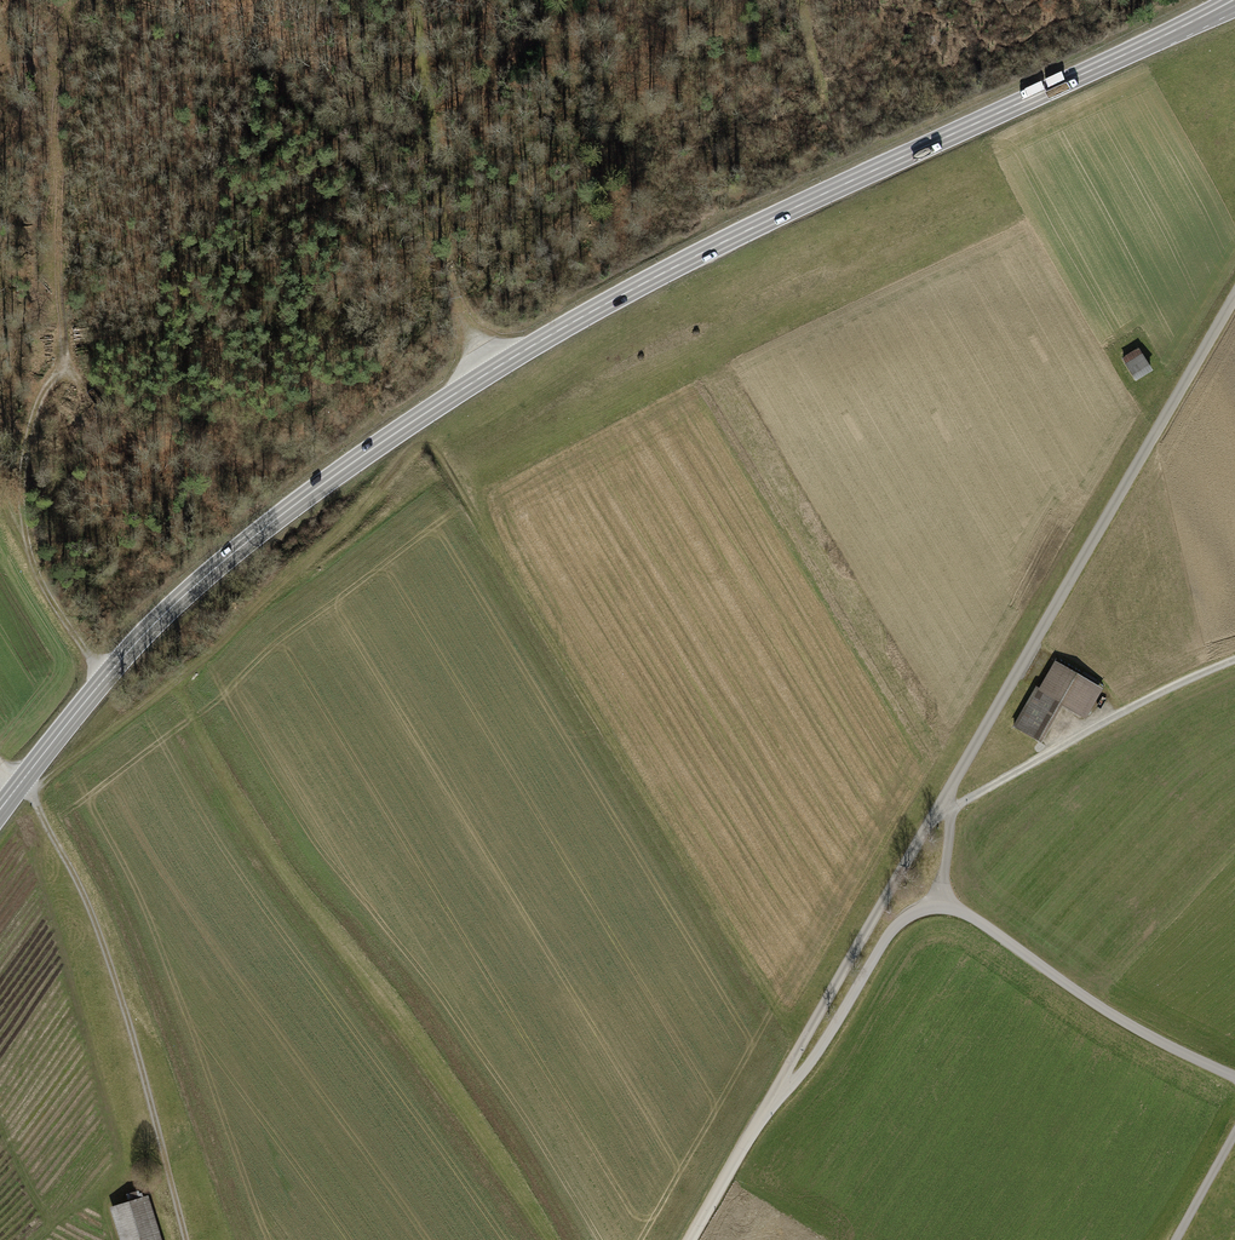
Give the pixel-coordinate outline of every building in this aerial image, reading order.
[(1164,361),(1149,343),(1135,355),(1151,372),(1164,361)] [(1053,669),(1018,729),(1038,741),(1060,702),(1080,713),(1092,691),(1053,669)] [(111,1212),(120,1239),(159,1239),(147,1201),(111,1212)]
